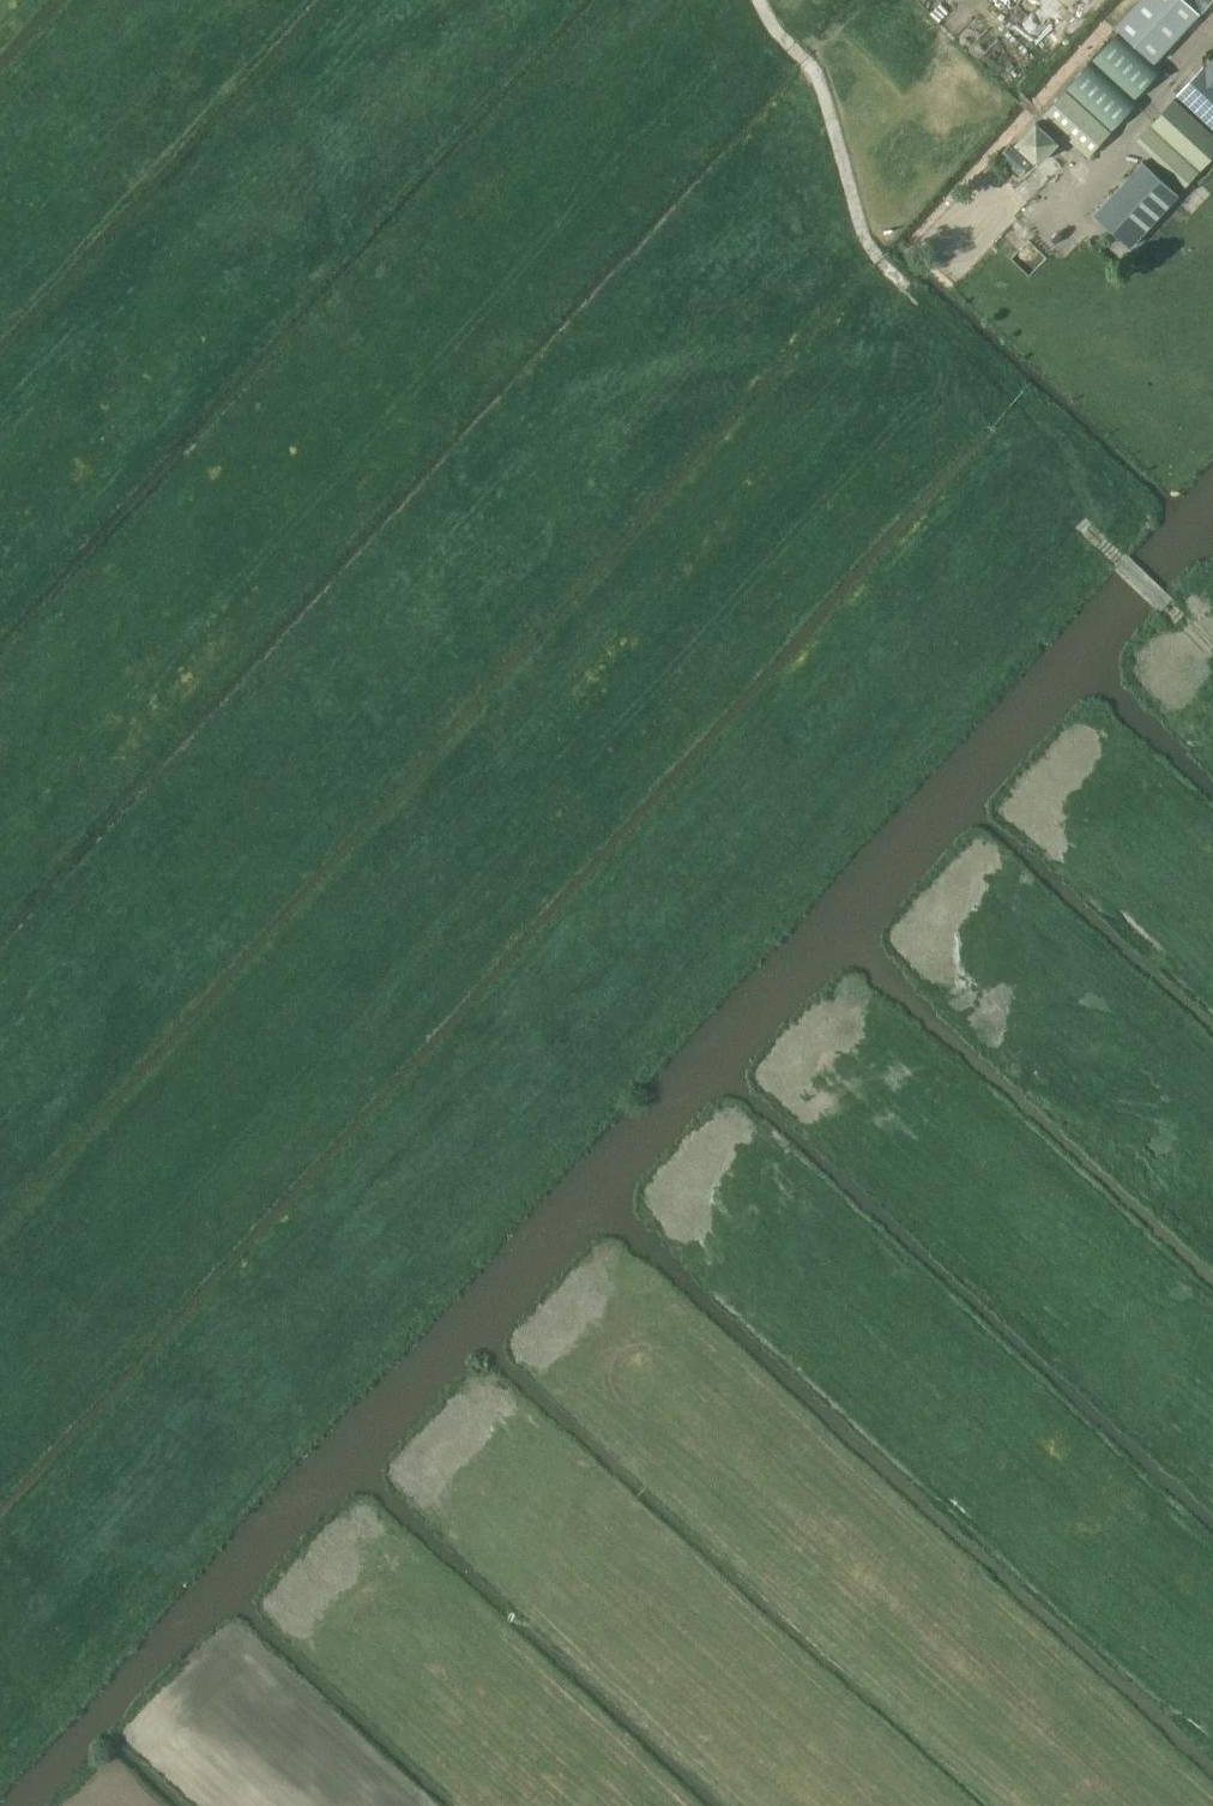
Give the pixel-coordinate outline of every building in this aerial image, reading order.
[(1155,62),(1200,14),(1185,0),(1140,0),(1116,26),(1155,62)] [(1118,31),(1093,59),(1136,98),(1161,70),(1118,31)] [(1066,88),(1113,130),(1138,103),(1091,61),(1066,88)] [(1180,95),(1212,125),(1212,62),(1207,68),(1206,67),(1180,95)] [(1112,131),(1066,89),(1043,114),(1089,156),(1112,131)] [(1212,158),(1212,135),(1175,100),(1137,141),(1187,186),(1212,158)] [(1037,122),(1017,143),(1038,162),(1058,141),(1037,122)] [(1009,144),(999,155),(1020,174),(1030,164),(1009,144)] [(1132,248),(1180,194),(1143,160),(1094,213),(1132,248)]
